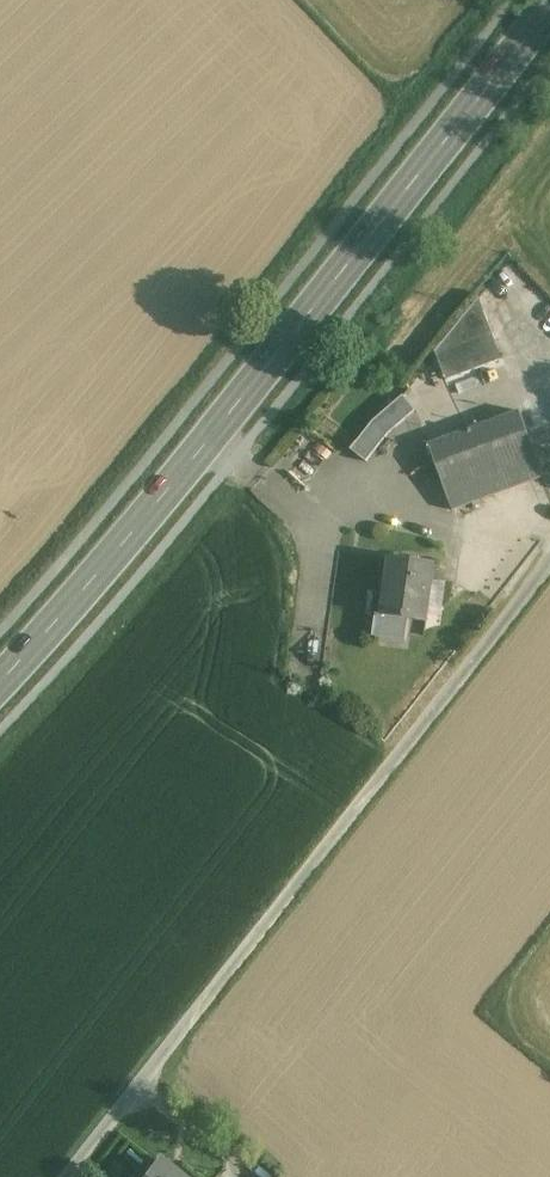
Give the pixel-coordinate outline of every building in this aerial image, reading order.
[(480,300),(437,352),(448,382),(503,361),(480,300)] [(403,396),(374,421),(389,434),(416,411),(403,396)] [(521,412),(429,446),(454,512),(545,478),(521,412)] [(374,421),(351,450),(367,462),(389,434),(374,421)] [(435,566),(391,561),(386,599),(388,599),(386,616),(386,618),(411,621),(429,623),(435,566)] [(411,621),(386,618),(386,616),(378,614),(375,637),(409,642),(411,621)] [(161,1159),(147,1176),(183,1176),(161,1159)]
